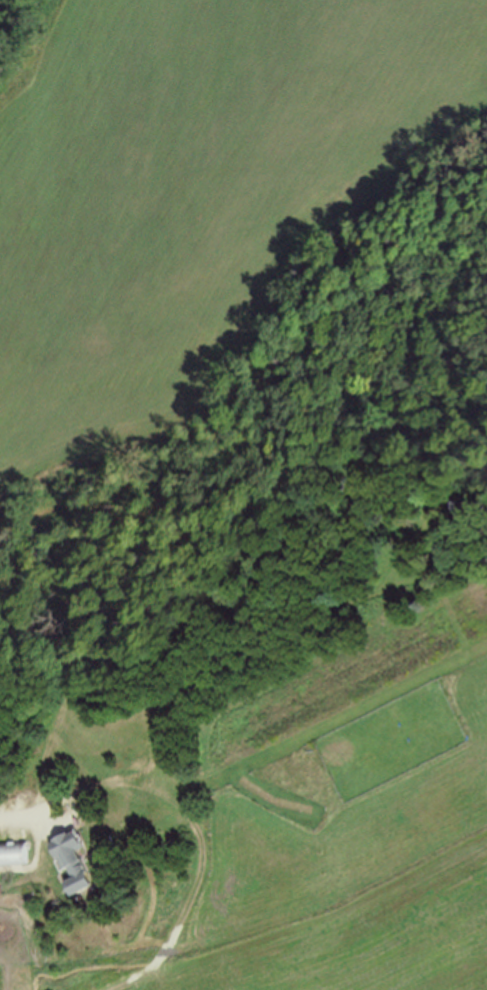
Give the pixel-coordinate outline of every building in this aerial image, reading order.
[(90,885),(75,851),(81,848),(73,830),(46,842),(59,871),(65,868),(70,878),(61,882),(67,896),(90,885)] [(6,849),(34,848),(35,865),(7,866),(6,849)] [(75,868),(81,879),(74,883),(81,897),(103,887),(90,861),(75,868)]
